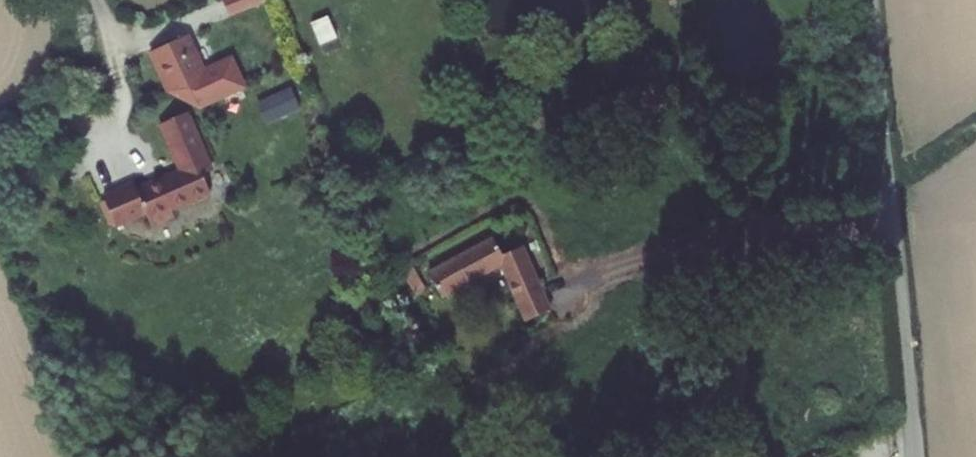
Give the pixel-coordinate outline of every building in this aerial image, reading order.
[(260,0),(245,0),(234,4),(237,13),(262,4),(260,0)] [(179,31),(147,45),(158,70),(175,64),(180,75),(197,68),(179,31)] [(268,121),(304,105),(294,84),(259,100),(268,121)] [(186,112),(160,123),(177,164),(203,153),(186,112)] [(424,261),(437,288),(498,262),(509,289),(533,279),(516,241),(498,248),(489,231),(424,261)] [(515,302),(539,293),(533,279),(509,289),(515,302)] [(544,308),(539,293),(515,302),(521,317),(544,308)]
